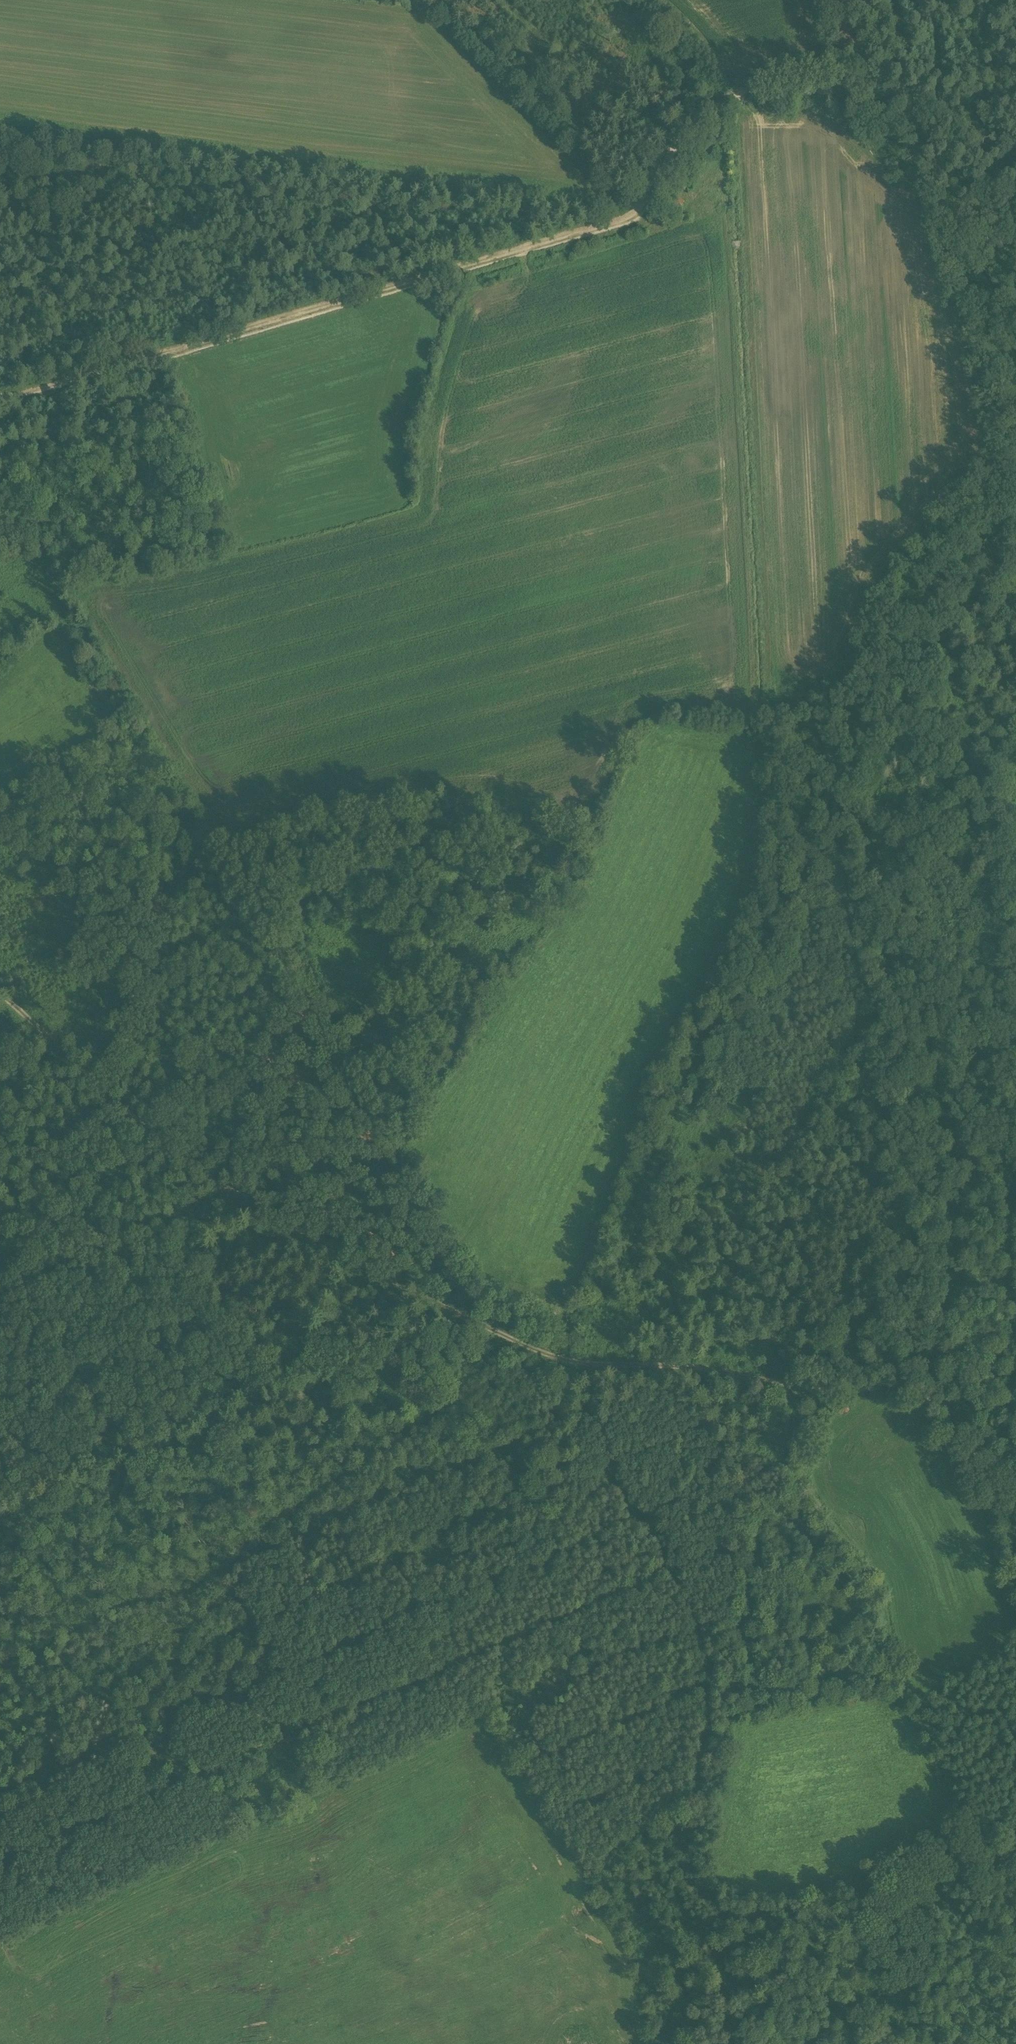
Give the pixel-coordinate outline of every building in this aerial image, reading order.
[(681,210),(686,201),(672,194),(667,203),(681,210)]
